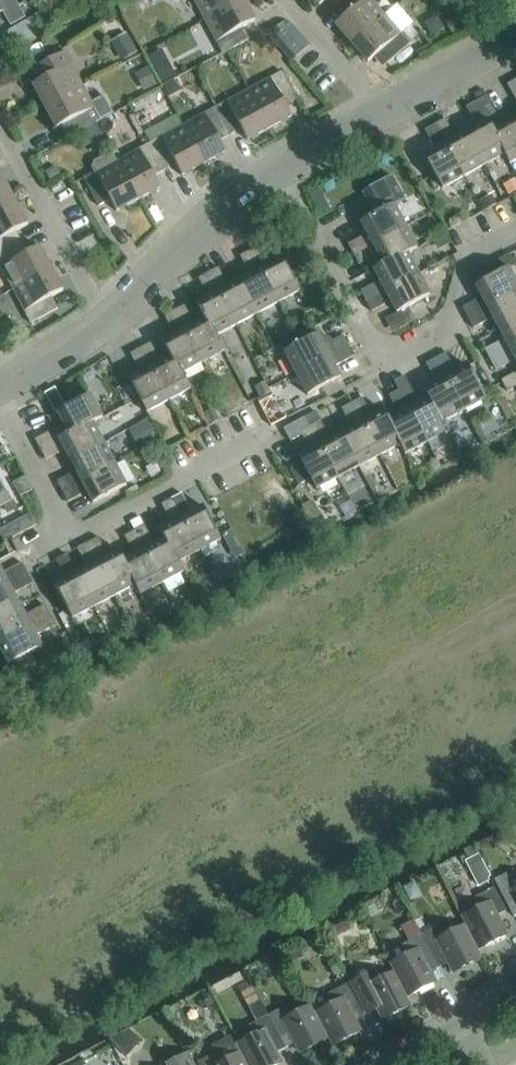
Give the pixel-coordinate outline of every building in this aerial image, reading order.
[(0,7),(10,25),(25,17),(16,0),(0,0),(0,8),(0,7)] [(205,19),(241,0),(195,0),(205,19)] [(244,0),(241,0),(205,19),(217,40),(215,41),(222,54),(249,39),(243,27),(255,21),(244,0)] [(373,2),(375,0),(345,0),(337,6),(345,16),(335,24),(352,43),(384,15),(373,2)] [(400,33),(384,15),(352,43),(368,62),(378,53),(386,64),(410,43),(401,32),(400,33)] [(271,35),(292,61),(310,45),(291,24),(284,23),(271,35)] [(123,34),(112,41),(123,60),(134,53),(123,34)] [(169,48),(152,58),(158,70),(176,61),(169,48)] [(33,84),(45,106),(82,86),(71,65),(72,64),(66,51),(38,66),(44,78),(33,84)] [(147,69),(134,76),(142,92),(156,85),(147,69)] [(270,79),(249,91),(269,128),(291,116),(285,105),(297,99),(282,71),(269,78),(270,79)] [(91,102),(82,86),(45,106),(56,128),(68,122),(74,134),(77,132),(96,122),(102,119),(112,113),(103,96),(91,102)] [(269,128),(249,91),(228,102),(227,100),(215,107),(230,134),(241,129),(247,140),(269,128)] [(513,118),(503,124),(487,96),(477,101),(505,153),(504,154),(510,164),(515,160),(515,123),(513,118)] [(505,153),(477,101),(466,107),(477,126),(466,132),(485,165),(504,154),(505,153)] [(219,140),(230,134),(215,107),(204,113),(204,115),(183,126),(204,164),(226,152),(219,140)] [(166,133),(150,142),(165,170),(176,164),(182,175),(204,164),(183,126),(177,115),(161,123),(166,133)] [(485,165),(466,132),(456,138),(445,119),(435,124),(464,176),(485,165)] [(464,176),(435,124),(425,130),(435,149),(424,156),(436,177),(440,184),(442,188),(464,176)] [(154,176),(165,170),(150,142),(138,149),(139,150),(118,161),(138,199),(160,187),(154,176)] [(138,199),(118,161),(113,152),(94,163),(98,170),(83,178),(98,206),(110,199),(116,211),(138,199)] [(55,168),(44,175),(49,183),(60,176),(55,168)] [(406,226),(395,206),(405,200),(392,176),(363,191),(375,215),(361,222),(367,234),(348,244),(353,254),(406,226)] [(436,177),(430,180),(434,187),(440,184),(436,177)] [(503,184),(508,193),(515,189),(515,180),(514,177),(503,184)] [(16,203),(4,181),(0,183),(0,211),(16,203)] [(308,192),(320,214),(329,210),(318,187),(308,192)] [(489,195),(480,200),(485,210),(495,204),(489,195)] [(16,203),(0,211),(0,254),(22,242),(16,231),(27,225),(16,203)] [(418,248),(406,226),(353,254),(359,264),(378,254),(383,264),(384,265),(407,252),(408,253),(418,248)] [(447,233),(433,240),(438,248),(452,241),(447,233)] [(22,242),(0,254),(0,267),(1,269),(2,268),(14,289),(51,268),(39,247),(28,253),(22,242)] [(261,245),(250,250),(278,303),(300,291),(282,258),(271,264),(261,245)] [(278,303),(250,250),(240,256),(250,275),(239,280),(257,314),(278,303)] [(419,273),(408,253),(407,252),(384,265),(383,264),(374,269),(380,281),(361,291),(366,301),(419,273)] [(257,314),(239,280),(229,286),(218,267),(208,272),(236,325),(257,314)] [(52,296),(63,290),(51,268),(14,289),(25,310),(24,310),(30,323),(58,308),(52,296)] [(515,292),(515,281),(509,268),(476,286),(482,297),(463,307),(468,317),(515,292)] [(236,325),(208,272),(198,278),(208,297),(196,304),(205,319),(206,318),(215,336),(216,335),(236,325)] [(430,295),(419,273),(366,301),(372,312),(391,301),(397,313),(430,295)] [(468,317),(474,328),(493,318),(499,328),(515,319),(515,292),(468,317)] [(206,318),(205,319),(195,324),(185,305),(174,310),(202,363),(224,351),(216,335),(215,336),(206,318)] [(202,363),(174,310),(164,316),(174,335),(162,341),(171,357),(172,356),(181,374),(182,373),(202,363)] [(515,346),(515,319),(499,328),(504,339),(485,349),(491,359),(515,346)] [(296,374),(349,346),(343,335),(324,346),(318,334),(285,352),(296,374)] [(172,356),(171,357),(161,362),(151,343),(141,348),(169,400),(191,389),(182,373),(181,374),(172,356)] [(335,366),(354,356),(349,346),(296,374),(308,395),(341,378),(335,366)] [(491,359),(496,370),(515,360),(515,361),(515,346),(491,359)] [(169,400),(141,348),(130,354),(141,373),(129,379),(147,412),(169,400)] [(446,353),(436,358),(464,410),(486,399),(468,366),(457,372),(446,353)] [(464,410),(436,358),(426,364),(436,383),(424,389),(429,399),(430,398),(443,422),(444,421),(464,410)] [(501,380),(507,391),(515,387),(515,373),(501,380)] [(430,398),(429,399),(420,404),(405,376),(394,381),(399,390),(427,442),(449,431),(444,421),(443,422),(430,398)] [(263,381),(255,386),(261,397),(269,393),(263,381)] [(56,387),(45,393),(56,413),(57,412),(67,407),(56,387)] [(427,442),(399,390),(389,395),(399,415),(390,420),(389,420),(401,444),(400,445),(405,454),(427,442)] [(92,422),(93,423),(103,417),(91,395),(67,407),(57,412),(64,424),(35,439),(40,449),(92,422)] [(389,420),(390,420),(385,410),(373,417),(362,397),(352,403),(380,455),(400,445),(401,444),(389,420)] [(380,455),(352,403),(342,408),(352,427),(341,433),(359,466),(380,455)] [(213,409),(205,413),(211,424),(219,420),(213,409)] [(338,478),(310,425),(309,426),(304,417),(284,429),(291,441),(302,435),(310,450),(299,456),(302,463),(293,468),(292,471),(298,482),(301,483),(310,478),(317,489),(338,478)] [(155,434),(147,420),(127,430),(135,445),(155,434)] [(359,466),(341,433),(331,439),(320,420),(310,425),(338,478),(359,466)] [(104,443),(93,423),(92,422),(40,449),(46,460),(65,450),(71,460),(104,443)] [(63,492),(115,464),(104,443),(71,460),(76,471),(57,481),(63,492)] [(130,492),(115,464),(63,492),(68,502),(82,495),(90,512),(130,492)] [(11,501),(0,480),(0,507),(11,501)] [(16,487),(23,501),(35,495),(28,481),(16,487)] [(182,493),(172,498),(199,551),(221,540),(203,506),(192,512),(182,493)] [(199,551),(172,498),(161,504),(171,523),(160,529),(165,539),(166,538),(178,562),(179,562),(199,551)] [(314,500),(302,506),(313,527),(325,521),(314,500)] [(350,500),(339,506),(346,518),(357,512),(350,500)] [(5,542),(15,537),(9,525),(0,530),(0,532),(5,542)] [(166,538),(165,539),(155,544),(145,525),(134,530),(162,583),(184,571),(179,562),(178,562),(166,538)] [(162,583),(134,530),(124,536),(134,555),(125,560),(124,561),(136,584),(135,585),(140,595),(162,583)] [(124,561),(125,560),(120,551),(108,557),(98,538),(87,543),(115,595),(135,585),(136,584),(124,561)] [(115,595),(87,543),(77,548),(87,568),(77,573),(94,607),(115,595)] [(77,573),(67,554),(56,560),(66,579),(55,585),(72,618),(94,607),(77,573)] [(27,573),(22,563),(3,573),(0,568),(0,587),(27,573)] [(27,573),(0,587),(0,614),(19,604),(14,593),(33,583),(27,573)] [(50,615),(44,605),(25,615),(19,604),(0,614),(0,641),(50,615)] [(50,615),(0,641),(0,647),(9,664),(11,663),(19,677),(38,666),(31,653),(42,647),(36,635),(55,625),(50,615)] [(478,890),(492,882),(478,856),(464,864),(478,890)] [(494,879),(510,909),(514,917),(515,916),(515,874),(514,869),(494,879)] [(496,916),(506,911),(494,887),(475,897),(480,906),(463,915),(467,923),(474,936),(469,939),(476,952),(506,936),(496,916)] [(474,936),(467,923),(446,934),(441,925),(422,934),(434,958),(445,953),(455,973),(480,959),(476,952),(469,939),(474,936)] [(422,934),(387,953),(396,970),(403,983),(398,986),(405,999),(434,983),(424,964),(434,958),(422,934)] [(299,949),(286,956),(290,964),(303,957),(299,949)] [(335,957),(327,961),(334,975),(342,971),(335,957)] [(370,971),(351,981),(363,1005),(374,1000),(384,1019),(409,1006),(405,999),(398,986),(403,983),(396,970),(375,981),(370,971)] [(349,1013),(360,1007),(347,983),(328,993),(333,1003),(312,1014),(319,1027),(324,1024),(331,1037),(335,1045),(359,1032),(349,1013)] [(202,993),(197,1001),(202,1009),(211,1009),(215,1001),(211,993),(202,993)] [(319,1027),(312,1014),(308,1006),(292,1014),(287,1005),(268,1015),(280,1039),(291,1033),(302,1053),(331,1037),(324,1024),(319,1027)] [(238,1043),(243,1050),(249,1063),(246,1064),(279,1064),(281,1064),(270,1044),(280,1039),(268,1015),(249,1025),(254,1034),(238,1043)] [(197,1062),(199,1064),(246,1064),(249,1063),(243,1050),(238,1053),(229,1036),(211,1045),(215,1053),(197,1062)] [(188,1053),(165,1064),(194,1064),(188,1053)]
